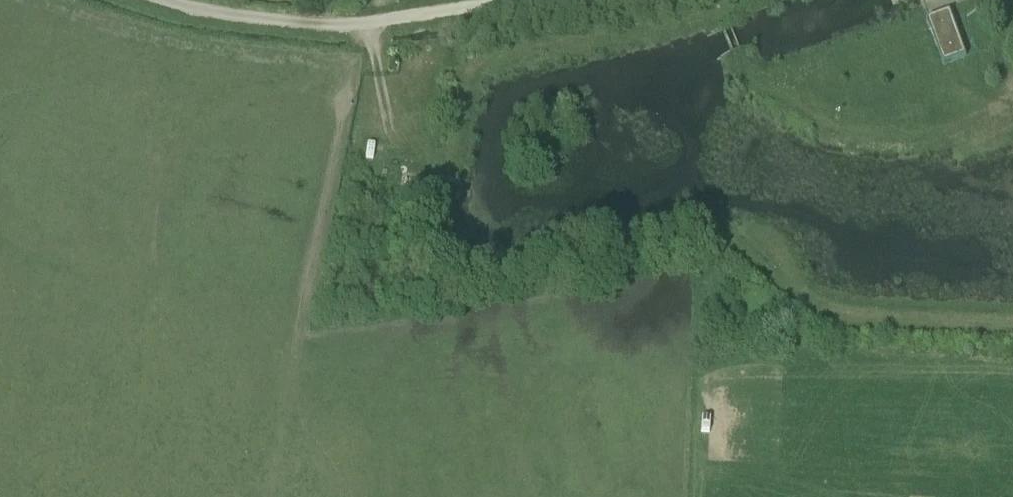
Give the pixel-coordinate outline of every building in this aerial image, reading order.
[(997,10),(1007,7),(1005,0),(994,0),(997,10)] [(954,14),(933,21),(947,64),(968,57),(954,14)]
